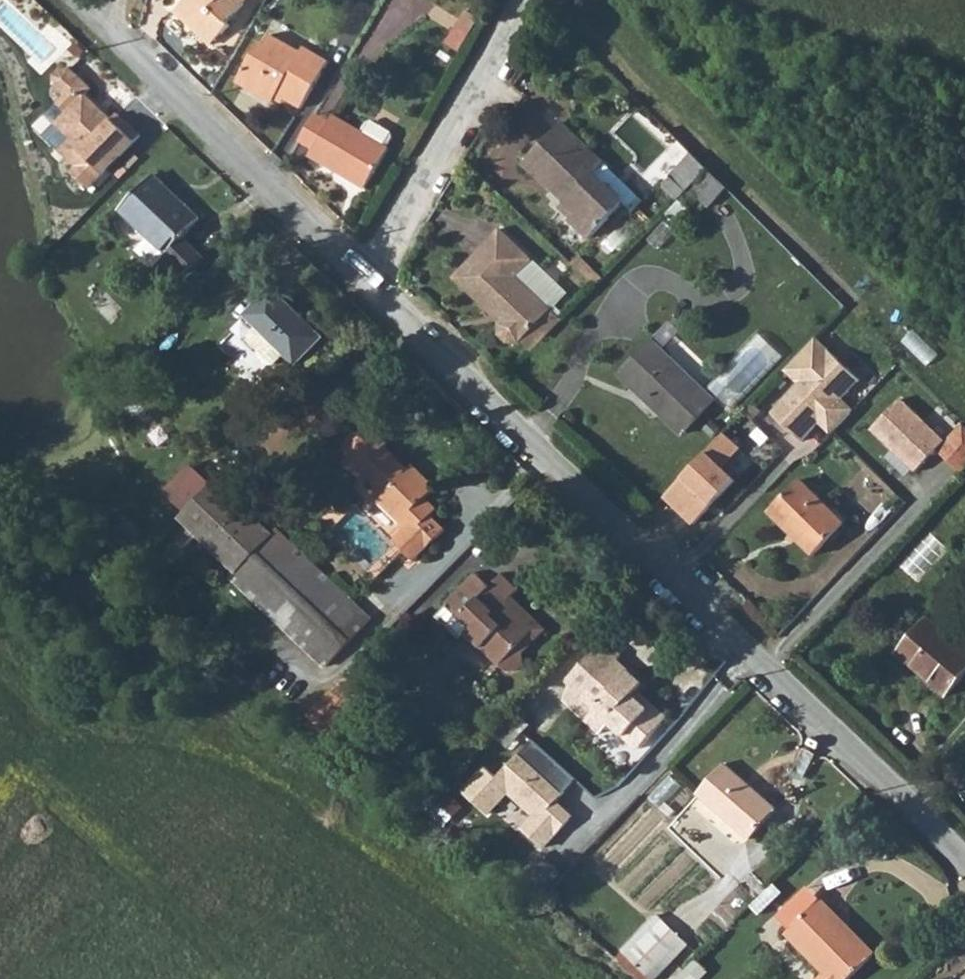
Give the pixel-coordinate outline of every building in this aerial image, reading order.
[(176,11),(196,29),(199,25),(216,42),(231,27),(227,23),(249,0),(187,0),(176,11)] [(467,8),(447,41),(459,48),(479,16),(467,8)] [(301,107),(328,62),(304,47),(300,52),(270,35),(265,43),(261,41),(237,80),(272,101),(277,93),(301,107)] [(92,185),(143,134),(121,113),(116,118),(111,113),(107,116),(89,98),(89,93),(95,87),(76,66),(66,66),(59,72),(59,82),(71,93),(52,112),(62,122),(50,133),(81,164),(76,169),(92,185)] [(309,155),(366,187),(388,148),(387,147),(392,137),(391,132),(372,121),(367,122),(361,133),(332,116),(309,155)] [(560,121),(522,162),(549,188),(552,185),(566,199),(577,209),(570,218),(590,237),(621,204),(591,174),(603,162),(560,121)] [(677,164),(688,153),(666,133),(656,144),(661,149),(677,164)] [(708,169),(690,151),(688,153),(677,164),(667,175),(686,192),(689,189),(708,169)] [(642,199),(603,162),(591,174),(621,204),(630,212),(642,199)] [(727,188),(708,169),(689,189),(708,207),(727,188)] [(175,248),(186,237),(202,220),(153,174),(119,207),(150,236),(138,249),(157,267),(166,259),(173,265),(182,256),(175,248)] [(660,182),(679,200),(686,192),(667,175),(660,182)] [(577,209),(566,199),(558,207),(570,218),(577,209)] [(533,261),(500,230),(453,278),(493,316),(496,312),(504,320),(500,323),(499,324),(499,336),(508,344),(520,344),(521,343),(532,354),(563,321),(552,311),(517,277),(533,261)] [(208,257),(186,237),(175,248),(182,256),(173,265),(186,279),(208,257)] [(298,363),(324,337),(274,289),(248,316),(259,326),(286,352),(298,363)] [(493,316),(500,323),(504,320),(496,312),(493,316)] [(286,352),(259,326),(251,334),(251,339),(261,350),(261,357),(267,363),(276,363),(286,352)] [(651,339),(618,374),(649,403),(655,396),(666,406),(660,413),(682,434),(715,400),(651,339)] [(829,349),(798,381),(802,385),(774,415),(800,440),(817,422),(833,437),(857,412),(844,399),(862,381),(829,349)] [(655,396),(649,403),(660,413),(666,406),(655,396)] [(944,441),(900,398),(867,428),(914,471),(934,452),(944,441)] [(962,422),(944,441),(935,450),(962,476),(964,472),(964,425),(962,422)] [(396,538),(417,559),(448,527),(434,514),(439,508),(428,497),(438,487),(426,475),(422,479),(411,468),(389,446),(391,441),(381,433),(371,444),(364,438),(347,455),(362,468),(359,471),(384,494),(379,501),(407,526),(396,538)] [(724,433),(664,495),(692,522),(732,481),(720,469),(740,448),(724,433)] [(426,475),(415,464),(411,468),(422,479),(426,475)] [(846,522),(801,478),(769,511),(813,554),(846,522)] [(216,482),(181,519),(237,572),(232,577),(328,666),(373,619),(278,529),(272,533),(216,482)] [(518,587),(502,572),(490,585),(475,572),(445,603),(448,606),(471,627),(467,634),(508,670),(515,670),(523,663),(523,653),(519,645),(535,628),(506,600),(512,594),(518,587)] [(547,627),(512,594),(506,600),(535,628),(519,645),(523,653),(547,627)] [(432,622),(439,630),(456,644),(467,634),(471,627),(448,606),(432,622)] [(899,653),(948,696),(964,676),(964,649),(929,618),(899,653)] [(608,651),(576,687),(585,695),(617,659),(608,651)] [(639,690),(644,684),(617,659),(585,695),(583,697),(594,709),(641,747),(664,722),(634,695),(639,690)] [(374,698),(348,674),(308,715),(334,740),(374,698)] [(576,687),(565,699),(585,718),(594,709),(583,697),(585,695),(576,687)] [(634,695),(664,722),(669,716),(639,690),(634,695)] [(520,827),(544,848),(576,813),(559,798),(577,778),(534,739),(499,777),(485,765),(465,788),(492,812),(509,792),(533,813),(520,827)] [(777,807),(726,763),(698,794),(750,839),(777,807)] [(821,899),(787,933),(826,972),(820,978),(851,978),(875,954),(861,939),(855,945),(829,918),(833,912),(821,899)] [(861,939),(833,912),(829,918),(855,945),(861,939)] [(651,978),(656,978),(690,944),(658,913),(622,951),(651,978)] [(677,978),(700,978),(710,967),(697,956),(677,978)]
